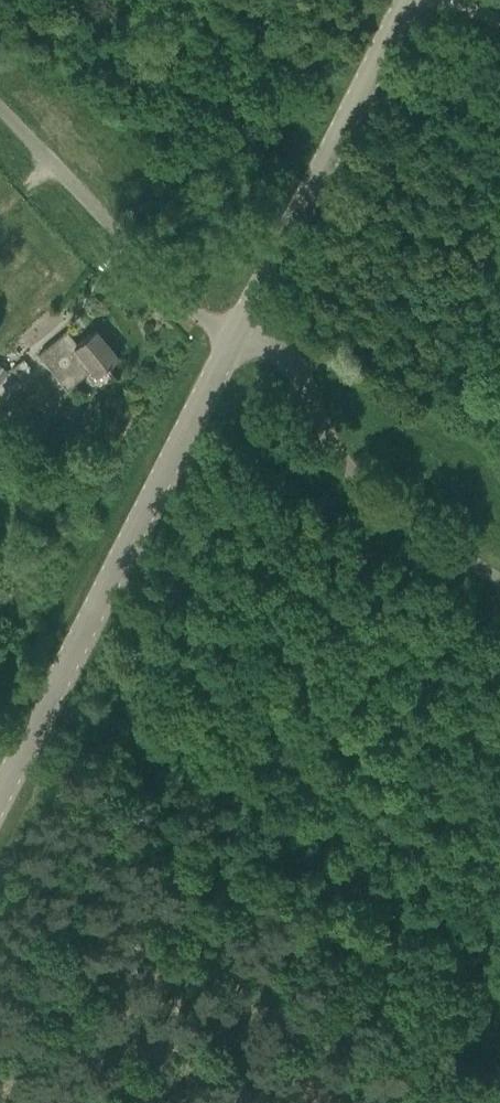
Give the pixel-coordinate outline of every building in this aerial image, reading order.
[(118,357),(96,329),(78,344),(67,331),(39,354),(67,389),(92,368),(97,374),(118,357)] [(23,381),(29,375),(18,363),(12,369),(23,381)] [(10,371),(7,369),(0,364),(0,384),(10,371)]
